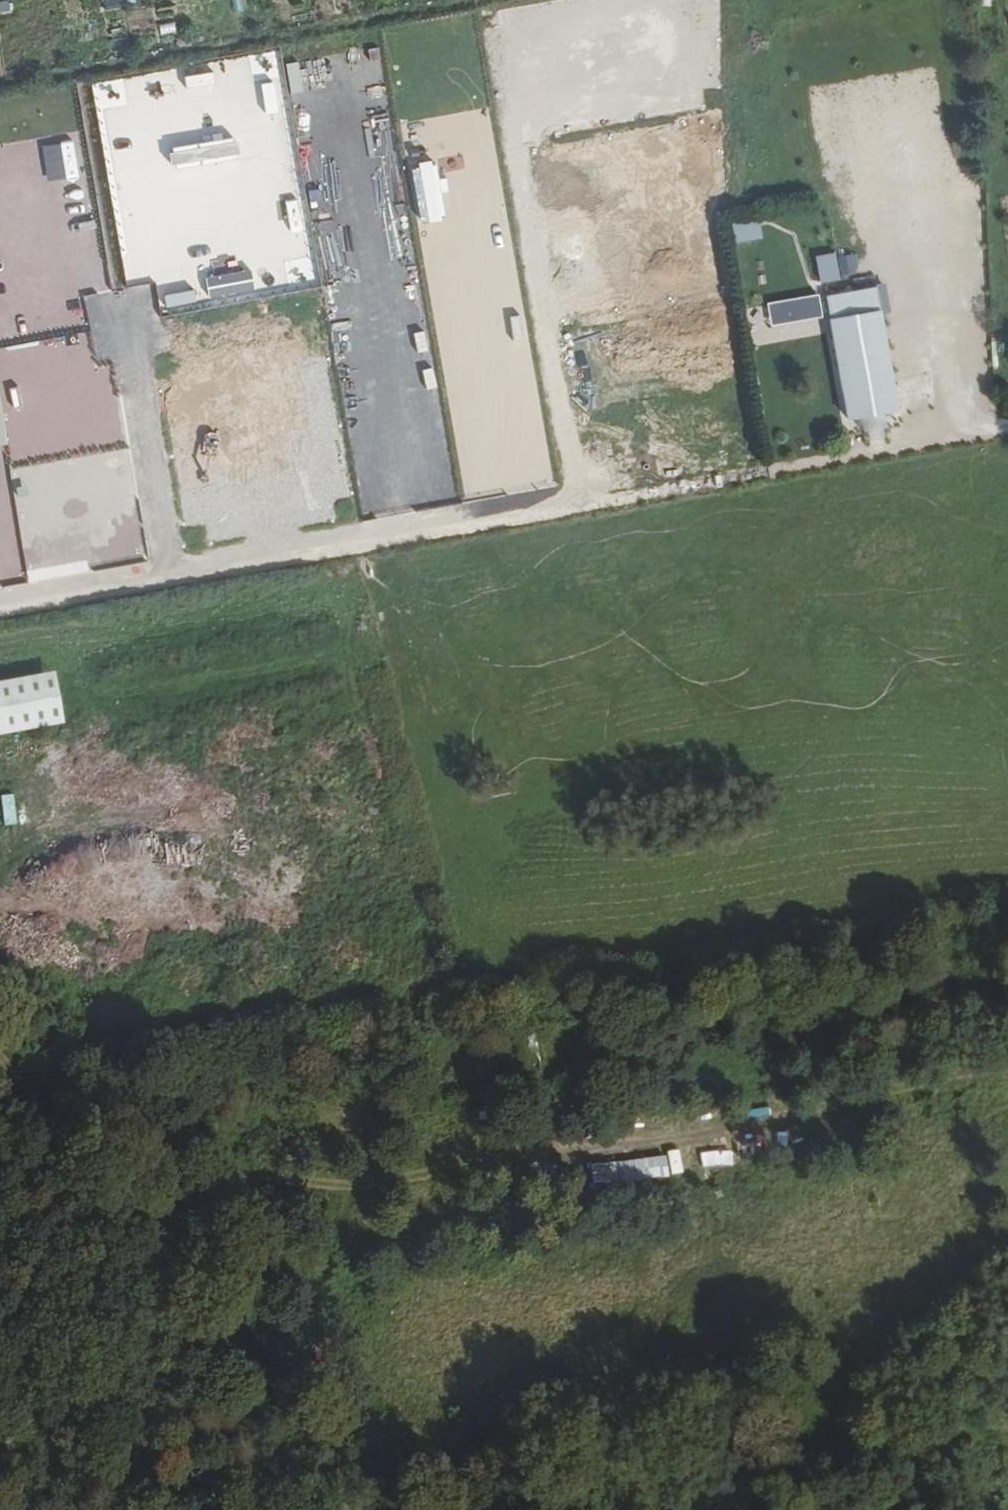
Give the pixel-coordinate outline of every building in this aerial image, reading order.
[(10,11),(9,0),(7,0),(0,1),(0,12),(10,11)] [(730,223),(735,243),(762,237),(758,217),(730,223)] [(818,279),(856,276),(853,251),(816,255),(818,279)] [(846,420),(901,411),(881,285),(825,294),(846,420)] [(817,292),(767,303),(772,325),(822,315),(817,292)] [(0,682),(0,737),(64,725),(54,672),(0,682)] [(4,826),(17,824),(14,794),(0,795),(4,826)] [(592,1182),(668,1180),(667,1159),(591,1162),(592,1182)]
